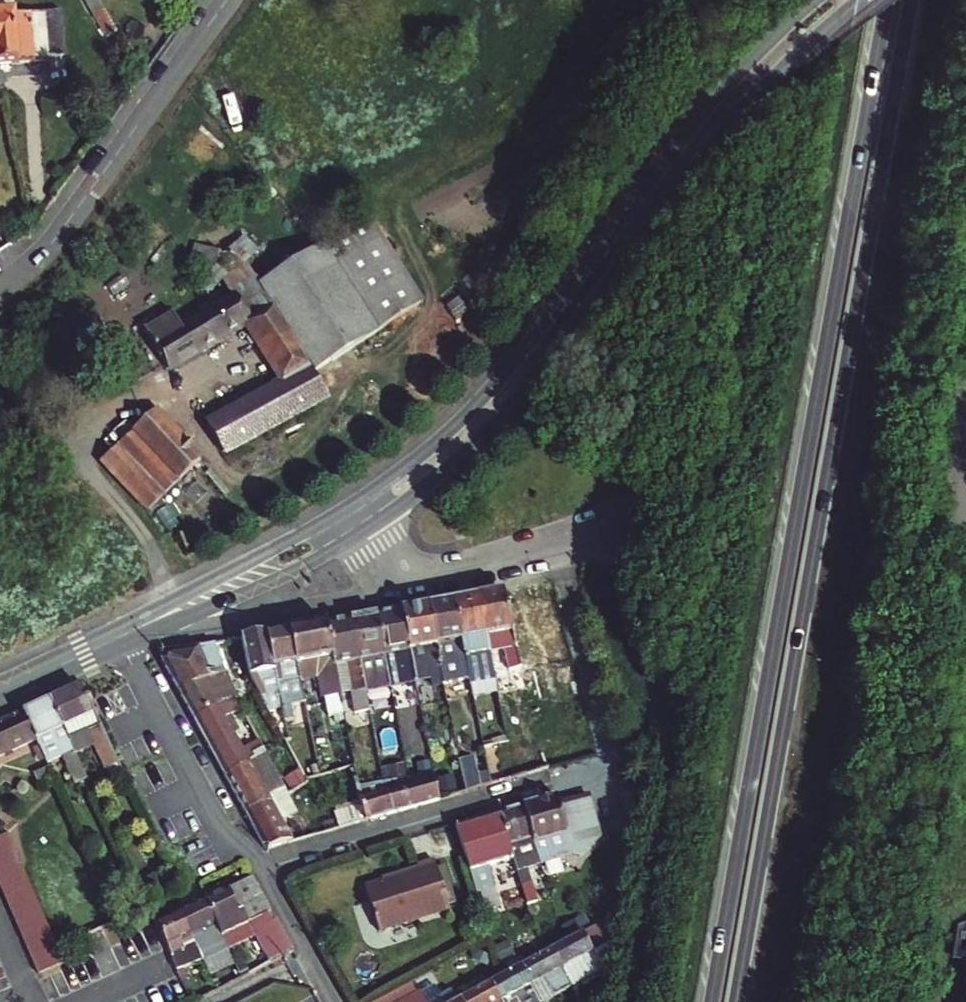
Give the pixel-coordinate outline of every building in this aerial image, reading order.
[(50,61),(47,13),(0,16),(0,64),(50,61)] [(329,259),(379,236),(368,216),(321,244),(329,259)] [(379,236),(329,259),(335,269),(374,336),(421,309),(379,236)] [(305,269),(329,259),(321,244),(296,259),(305,269)] [(239,263),(232,251),(216,254),(213,269),(220,279),(236,277),(239,263)] [(329,259),(305,269),(296,259),(257,282),(273,307),(321,277),(335,269),(329,259)] [(374,336),(335,269),(321,277),(360,344),(374,336)] [(360,344),(321,277),(273,307),(311,372),(360,344)] [(273,307),(263,314),(249,290),(183,329),(175,313),(174,314),(145,330),(163,365),(167,371),(247,330),(281,386),(208,425),(223,453),(326,398),(311,372),(273,307)] [(148,512),(201,461),(153,411),(101,460),(148,512)] [(532,701),(502,591),(475,596),(494,679),(501,708),(532,701)] [(494,679),(475,596),(451,601),(468,679),(476,677),(478,683),(494,679)] [(468,679),(451,601),(425,605),(439,669),(442,681),(445,697),(452,695),(450,682),(468,679)] [(439,669),(425,605),(399,610),(408,653),(413,679),(430,676),(432,683),(442,681),(439,669)] [(408,653),(399,610),(373,615),(390,688),(414,684),(413,679),(408,653)] [(390,688),(373,615),(349,619),(365,693),(390,688)] [(365,693),(349,619),(324,623),(348,731),(356,767),(359,779),(362,793),(385,786),(365,693)] [(348,731),(324,623),(286,630),(299,681),(318,677),(330,733),(348,731)] [(299,681),(286,630),(265,634),(280,699),(282,708),(296,706),(291,682),(299,681)] [(280,699),(265,634),(240,639),(248,675),(255,688),(264,703),(280,699)] [(194,719),(229,700),(213,644),(166,652),(161,661),(194,719)] [(485,717),(478,683),(470,685),(478,718),(485,717)] [(62,726),(93,713),(79,686),(49,700),(62,726)] [(249,692),(253,700),(250,702),(260,719),(270,714),(264,703),(255,688),(249,692)] [(62,726),(49,700),(23,712),(35,739),(46,765),(74,752),(69,741),(62,726)] [(237,713),(229,701),(229,700),(194,719),(206,740),(230,727),(226,720),(237,713)] [(35,739),(23,712),(0,723),(0,755),(35,739)] [(226,776),(250,762),(230,727),(206,740),(226,776)] [(106,741),(102,732),(97,734),(101,743),(106,741)] [(81,749),(75,737),(69,741),(74,752),(81,749)] [(506,781),(498,745),(485,748),(493,785),(506,781)] [(245,811),(280,802),(278,797),(281,795),(274,781),(278,779),(258,747),(250,752),(254,760),(250,762),(226,776),(245,811)] [(481,788),(474,759),(459,762),(465,793),(481,788)] [(334,786),(359,779),(356,767),(330,773),(334,786)] [(433,773),(410,779),(398,782),(406,809),(440,800),(433,773)] [(362,794),(362,793),(359,779),(334,786),(338,801),(362,794)] [(385,786),(362,793),(362,794),(366,808),(369,820),(406,809),(398,782),(385,786)] [(341,813),(366,808),(362,794),(338,801),(341,813)] [(562,813),(557,797),(523,806),(542,870),(575,862),(582,864),(604,844),(594,805),(562,813)] [(284,814),(280,802),(245,811),(266,849),(293,841),(289,829),(284,814)] [(542,870),(523,806),(501,812),(515,859),(529,904),(539,901),(531,873),(542,870)] [(344,827),(369,820),(366,808),(341,813),(344,827)] [(515,859),(501,812),(455,826),(470,872),(515,859)] [(17,859),(12,846),(0,852),(0,867),(17,859)] [(17,859),(0,867),(0,882),(23,873),(17,859)] [(418,870),(364,885),(377,930),(448,910),(434,860),(417,864),(418,870)] [(29,885),(23,873),(0,882),(0,887),(4,896),(29,885)] [(254,878),(253,876),(230,887),(238,906),(262,893),(254,878)] [(10,909),(34,897),(29,885),(4,896),(10,909)] [(238,906),(230,887),(207,898),(223,935),(228,946),(255,935),(251,927),(250,923),(244,910),(240,912),(238,906)] [(271,916),(274,914),(262,893),(238,906),(240,912),(244,910),(250,923),(251,927),(271,916)] [(15,922),(40,911),(34,897),(10,909),(15,922)] [(223,935),(207,898),(182,909),(198,946),(204,959),(228,946),(223,935)] [(159,920),(159,921),(163,929),(180,969),(204,959),(198,946),(182,909),(159,920)] [(21,935),(46,924),(40,911),(15,922),(21,935)] [(260,948),(284,936),(278,923),(275,925),(271,916),(251,927),(255,935),(260,948)] [(26,948),(51,937),(46,924),(21,935),(26,948)] [(539,1001),(543,1001),(556,995),(570,987),(573,986),(601,971),(610,966),(606,959),(615,954),(601,926),(592,930),(592,928),(586,932),(563,944),(544,954),(520,967),(531,986),(539,1001)] [(291,951),(284,936),(260,948),(267,964),(291,951)] [(31,960),(56,949),(51,937),(26,948),(31,960)] [(52,957),(59,955),(56,949),(31,960),(34,966),(51,958),(52,957)] [(34,966),(38,974),(55,967),(63,964),(59,955),(52,957),(51,958),(34,966)] [(501,1001),(539,1001),(531,986),(520,967),(504,976),(491,984),(501,1001)] [(491,984),(460,1000),(461,1001),(501,1001),(491,984)] [(420,994),(405,1001),(425,1001),(420,994)]
